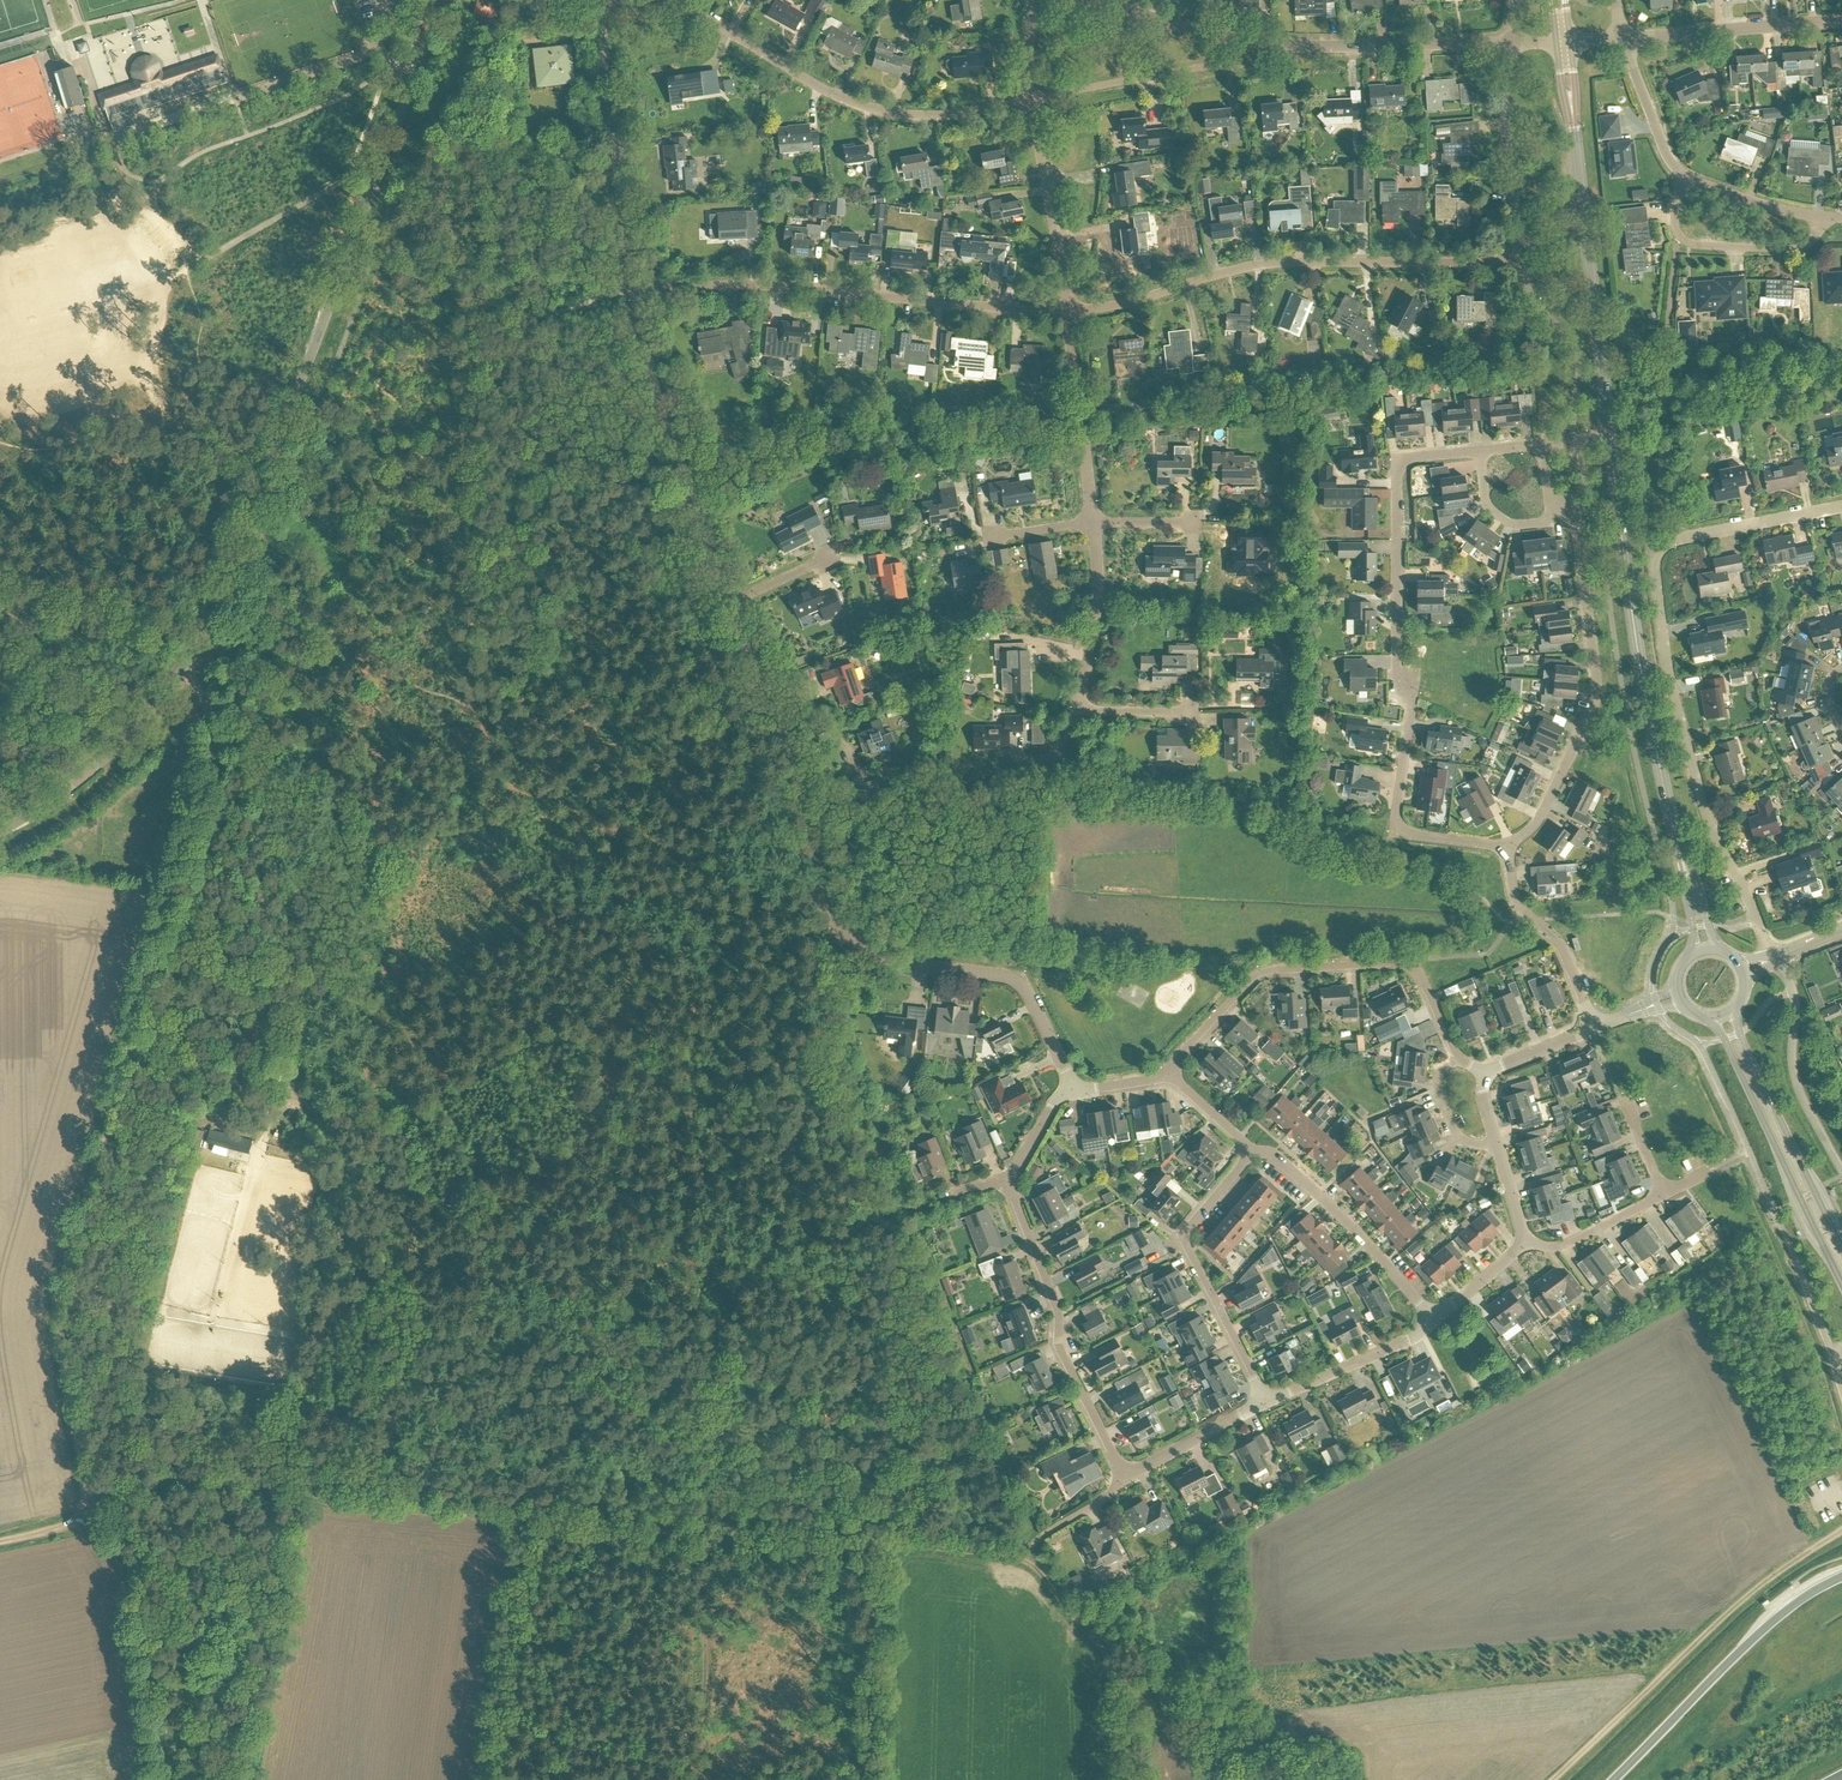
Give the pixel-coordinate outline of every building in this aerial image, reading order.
[(490,0),(480,0),(476,12),(490,17),(495,2),(490,0)] [(776,0),(767,16),(795,31),(804,15),(776,0)] [(807,8),(818,15),(826,0),(811,0),(807,8)] [(950,7),(953,23),(963,21),(963,22),(981,19),(978,0),(959,0),(960,5),(950,7)] [(1228,7),(1258,8),(1258,0),(1228,0),(1228,7)] [(1295,17),(1326,16),(1326,4),(1333,3),(1333,0),(1294,0),(1295,17)] [(1375,0),(1350,0),(1352,14),(1376,10),(1375,0)] [(1650,8),(1651,8),(1651,10),(1652,12),(1654,13),(1656,13),(1658,13),(1659,11),(1660,9),(1660,7),(1670,7),(1670,1),(1670,0),(1649,0),(1650,8)] [(821,33),(828,37),(824,44),(835,50),(834,51),(849,59),(853,51),(859,55),(865,43),(858,39),(852,36),(855,30),(842,24),(843,23),(832,18),(828,19),(821,33)] [(963,35),(956,44),(962,49),(969,41),(963,35)] [(891,43),(880,40),(876,53),(877,53),(872,68),(898,76),(900,71),(908,74),(913,59),(903,56),(903,58),(893,55),(895,46),(890,45),(891,43)] [(87,42),(77,45),(81,55),(91,52),(87,42)] [(540,85),(574,81),(570,47),(536,51),(540,85)] [(1826,49),(1829,70),(1829,69),(1838,68),(1839,74),(1841,74),(1841,47),(1826,49)] [(993,67),(991,52),(968,54),(969,58),(953,59),(954,60),(949,61),(947,63),(947,68),(950,70),(954,70),(955,78),(985,76),(984,67),(993,67)] [(1812,76),(1812,82),(1813,88),(1821,88),(1820,65),(1812,66),(1811,52),(1797,53),(1798,77),(1812,76)] [(1798,77),(1797,53),(1782,54),(1783,69),(1775,69),(1776,84),(1776,91),(1787,90),(1786,78),(1798,77)] [(131,73),(134,83),(99,95),(104,110),(106,110),(110,122),(111,122),(114,132),(135,125),(132,115),(186,97),(228,83),(225,74),(222,75),(220,72),(224,71),(219,55),(163,74),(162,69),(160,63),(154,57),(146,56),(138,58),(132,64),(131,73)] [(1776,84),(1775,69),(1766,70),(1765,56),(1751,57),(1752,73),(1753,73),(1766,85),(1776,84)] [(1747,73),(1752,73),(1751,57),(1736,58),(1737,66),(1729,67),(1731,87),(1739,87),(1739,84),(1747,84),(1747,73)] [(56,73),(57,74),(67,110),(86,104),(74,67),(56,73)] [(1699,102),(1719,101),(1717,79),(1707,80),(1707,81),(1702,83),(1697,72),(1672,83),(1673,86),(1672,88),(1674,92),(1676,93),(1680,103),(1696,97),(1699,102)] [(689,75),(667,78),(670,102),(692,98),(693,100),(704,98),(703,93),(719,91),(718,84),(702,86),(701,76),(689,78),(689,75)] [(732,80),(723,81),(725,93),(733,92),(732,80)] [(1440,91),(1426,92),(1427,111),(1442,110),(1441,101),(1460,99),(1461,105),(1472,104),(1471,84),(1455,85),(1455,80),(1440,81),(1440,91)] [(1384,88),(1384,85),(1369,86),(1370,108),(1404,105),(1403,86),(1384,88)] [(1815,97),(1816,105),(1827,104),(1826,96),(1815,97)] [(1324,112),(1318,117),(1326,125),(1338,125),(1352,124),(1352,120),(1359,120),(1358,104),(1351,105),(1351,100),(1323,101),(1324,112)] [(1283,114),(1282,105),(1261,107),(1261,113),(1263,133),(1278,132),(1277,126),(1290,124),(1290,130),(1299,130),(1297,113),(1283,114)] [(1787,109),(1771,110),(1772,119),(1784,118),(1787,109)] [(1817,110),(1818,120),(1822,120),(1827,119),(1826,109),(1817,110)] [(1230,118),(1230,110),(1204,112),(1205,129),(1227,127),(1229,143),(1241,142),(1238,117),(1230,118)] [(1146,124),(1145,116),(1134,117),(1135,120),(1122,121),(1124,143),(1139,142),(1139,150),(1169,147),(1168,129),(1151,131),(1145,132),(1144,124),(1146,124)] [(1618,116),(1599,118),(1602,139),(1608,139),(1609,144),(1621,143),(1620,137),(1618,116)] [(1463,162),(1463,160),(1479,159),(1479,147),(1473,147),(1471,134),(1470,123),(1449,125),(1434,127),(1436,140),(1450,138),(1451,144),(1443,145),(1444,155),(1442,155),(1442,165),(1452,165),(1452,163),(1463,162)] [(777,146),(779,145),(780,154),(812,152),(811,146),(819,145),(818,132),(810,133),(809,125),(795,126),(795,127),(776,129),(777,146)] [(1366,134),(1358,134),(1358,145),(1367,144),(1366,134)] [(1723,149),(1721,155),(1751,166),(1755,154),(1761,156),(1769,159),(1776,142),(1768,139),(1766,144),(1739,134),(1736,142),(1727,139),(1724,147),(1723,147),(1722,149),(1723,149)] [(696,161),(686,162),(685,146),(688,145),(687,142),(696,141),(695,137),(671,139),(672,147),(664,147),(665,161),(667,161),(669,181),(674,181),(675,191),(699,189),(696,161)] [(1187,141),(1175,142),(1176,152),(1188,151),(1187,141)] [(1621,143),(1609,144),(1613,176),(1615,176),(1615,178),(1623,177),(1622,175),(1626,175),(1625,171),(1636,170),(1632,141),(1621,143)] [(855,147),(854,144),(844,145),(846,164),(865,162),(867,178),(878,177),(876,160),(870,160),(868,146),(855,147)] [(1788,148),(1787,158),(1786,176),(1817,178),(1818,166),(1828,166),(1829,147),(1819,146),(1819,151),(1788,148)] [(1004,163),(1002,150),(980,152),(982,168),(998,166),(1000,182),(1001,186),(1017,183),(1013,162),(1004,163)] [(926,155),(901,159),(903,173),(912,171),(913,181),(920,179),(922,189),(929,188),(944,185),(941,166),(928,168),(926,155)] [(1149,162),(1128,165),(1118,166),(1119,174),(1115,174),(1118,193),(1113,194),(1115,208),(1136,205),(1132,178),(1151,176),(1149,162)] [(1428,167),(1428,176),(1439,176),(1438,166),(1428,167)] [(1419,167),(1420,176),(1428,176),(1427,167),(1419,167)] [(1300,169),(1301,186),(1311,185),(1309,168),(1300,169)] [(1369,192),(1369,170),(1357,170),(1357,192),(1369,192)] [(791,177),(790,184),(801,185),(802,179),(791,177)] [(825,179),(817,180),(819,192),(827,191),(825,179)] [(1209,179),(1195,181),(1198,195),(1211,193),(1209,179)] [(1417,193),(1397,193),(1397,183),(1380,183),(1380,205),(1383,205),(1383,223),(1398,223),(1398,211),(1411,210),(1411,216),(1418,216),(1418,210),(1417,193)] [(1270,205),(1268,212),(1270,232),(1282,232),(1281,226),(1301,225),(1300,218),(1312,217),(1310,186),(1289,188),(1290,201),(1273,202),(1270,205)] [(1450,199),(1450,186),(1436,186),(1436,192),(1436,220),(1454,220),(1454,213),(1458,213),(1458,226),(1459,226),(1468,226),(1469,202),(1458,202),(1458,199),(1450,199)] [(990,203),(991,209),(994,221),(1004,219),(1004,218),(1012,217),(1013,220),(1024,218),(1023,214),(1021,201),(1002,205),(1001,200),(993,202),(991,194),(970,198),(967,199),(969,207),(979,205),(990,203)] [(884,195),(870,197),(871,205),(885,203),(884,195)] [(1245,196),(1243,203),(1245,214),(1256,213),(1254,201),(1251,195),(1245,196)] [(830,198),(829,209),(844,211),(845,200),(830,198)] [(1232,236),(1231,229),(1242,227),(1241,218),(1239,206),(1222,208),(1220,198),(1208,200),(1212,226),(1210,226),(1212,239),(1232,236)] [(812,212),(826,213),(827,204),(813,202),(812,212)] [(1364,202),(1357,202),(1354,202),(1334,202),(1334,210),(1328,210),(1325,229),(1337,229),(1339,223),(1364,224),(1364,202)] [(1646,207),(1617,210),(1619,225),(1624,224),(1627,249),(1622,250),(1623,261),(1625,274),(1645,271),(1643,259),(1642,248),(1647,247),(1646,242),(1650,241),(1646,211),(1646,207)] [(756,212),(710,215),(711,240),(758,237),(756,212)] [(1144,241),(1137,242),(1136,235),(1151,233),(1149,221),(1134,223),(1135,229),(1120,231),(1123,254),(1138,252),(1145,251),(1144,241)] [(951,232),(951,225),(943,224),(942,231),(951,232)] [(785,245),(792,245),(791,256),(813,258),(814,239),(820,240),(821,226),(807,225),(807,229),(786,227),(785,245)] [(887,238),(885,252),(892,253),(891,267),(914,270),(914,269),(927,270),(928,254),(916,252),(917,247),(899,245),(900,239),(901,239),(901,232),(894,231),(888,230),(888,231),(887,238)] [(956,246),(961,251),(960,256),(961,256),(961,257),(961,258),(962,259),(962,260),(963,261),(964,261),(965,262),(966,262),(967,262),(968,261),(969,261),(970,260),(971,260),(971,259),(972,258),(972,257),(991,259),(989,278),(1001,280),(1005,244),(984,241),(984,236),(941,231),(940,248),(952,249),(956,246)] [(840,233),(839,252),(850,252),(849,261),(849,264),(862,265),(862,262),(869,263),(870,255),(880,256),(882,243),(882,235),(878,235),(876,235),(871,234),(870,242),(870,247),(857,246),(858,234),(840,233)] [(1825,276),(1827,297),(1841,296),(1841,274),(1825,276)] [(1703,308),(1704,308),(1717,307),(1717,314),(1731,313),(1732,318),(1744,317),(1742,279),(1725,280),(1725,285),(1719,285),(1690,287),(1690,288),(1695,288),(1696,303),(1696,304),(1697,305),(1697,306),(1698,307),(1699,307),(1699,308),(1700,308),(1701,308),(1702,308),(1703,308)] [(1776,299),(1792,300),(1791,308),(1799,309),(1799,321),(1809,320),(1808,290),(1793,289),(1793,281),(1766,280),(1765,298),(1760,298),(1759,310),(1775,311),(1776,299)] [(1291,297),(1285,312),(1279,328),(1298,336),(1311,305),(1291,297)] [(1346,297),(1333,321),(1350,330),(1346,336),(1359,343),(1356,349),(1371,357),(1381,339),(1382,337),(1367,329),(1370,324),(1356,316),(1362,306),(1346,297)] [(1420,306),(1402,297),(1398,306),(1399,306),(1391,321),(1405,329),(1404,331),(1417,337),(1422,328),(1411,323),(1420,306)] [(1473,304),(1473,297),(1457,297),(1457,308),(1453,308),(1453,324),(1473,324),(1473,322),(1486,322),(1486,328),(1497,328),(1497,308),(1487,308),(1486,303),(1488,302),(1481,302),(1481,304),(1473,304)] [(1248,348),(1256,348),(1257,334),(1249,333),(1252,304),(1241,303),(1240,315),(1227,314),(1225,331),(1242,332),(1241,344),(1248,345),(1248,348)] [(1309,319),(1312,340),(1323,338),(1319,309),(1314,307),(1309,319)] [(1428,311),(1430,327),(1438,326),(1436,310),(1428,311)] [(1647,315),(1649,322),(1657,321),(1655,313),(1647,315)] [(748,344),(755,342),(751,319),(747,320),(732,323),(732,327),(697,334),(701,355),(733,349),(736,363),(734,363),(730,365),(734,379),(753,373),(745,345),(748,344)] [(780,321),(779,329),(779,330),(767,329),(766,329),(764,356),(788,359),(788,361),(793,362),(793,359),(799,359),(799,354),(800,343),(809,344),(811,324),(807,323),(802,323),(792,322),(786,321),(781,321),(780,321)] [(1678,322),(1677,322),(1677,323),(1679,349),(1680,349),(1681,360),(1698,358),(1697,348),(1695,321),(1678,322)] [(864,352),(862,369),(877,371),(879,358),(880,345),(881,332),(870,331),(870,330),(856,329),(855,332),(855,335),(850,335),(841,334),(842,327),(834,326),(828,325),(826,343),(831,343),(830,353),(840,354),(840,353),(849,354),(849,350),(864,352)] [(1171,346),(1165,347),(1168,369),(1180,368),(1181,374),(1194,373),(1210,371),(1208,356),(1191,358),(1188,332),(1170,334),(1171,346)] [(898,355),(892,355),(892,370),(908,370),(908,365),(909,363),(926,364),(928,346),(911,344),(912,335),(902,334),(900,355),(898,355)] [(951,336),(943,335),(941,352),(950,352),(951,336)] [(1747,335),(1739,335),(1739,344),(1747,344),(1747,335)] [(988,342),(953,339),(952,349),(957,350),(956,358),(954,357),(954,361),(955,362),(955,366),(967,367),(966,376),(996,379),(996,370),(992,370),(994,356),(986,355),(988,342)] [(1144,360),(1142,340),(1123,342),(1124,350),(1114,351),(1117,378),(1135,375),(1134,361),(1144,360)] [(1010,364),(1022,364),(1022,370),(1029,371),(1030,383),(1040,382),(1041,384),(1043,384),(1041,365),(1045,365),(1046,347),(1024,345),(1023,349),(1011,349),(1010,364)] [(768,361),(767,370),(783,371),(783,362),(768,361)] [(925,377),(924,382),(936,383),(938,366),(926,365),(926,366),(925,373),(925,377)] [(1517,376),(1518,384),(1525,384),(1525,376),(1517,376)] [(1437,381),(1430,382),(1431,391),(1438,390),(1437,381)] [(1731,389),(1724,390),(1726,403),(1733,401),(1731,389)] [(1511,404),(1503,404),(1506,428),(1520,427),(1519,413),(1526,413),(1524,395),(1511,396),(1511,404)] [(1410,438),(1408,414),(1400,414),(1399,409),(1395,406),(1394,397),(1385,398),(1385,406),(1387,426),(1385,426),(1386,438),(1396,437),(1396,439),(1410,438)] [(1506,428),(1503,404),(1494,405),(1493,398),(1481,399),(1483,417),(1490,416),(1491,430),(1506,428)] [(1422,412),(1408,414),(1410,438),(1425,436),(1423,423),(1433,422),(1432,400),(1421,401),(1422,412)] [(1455,409),(1458,433),(1472,432),(1471,418),(1478,417),(1476,400),(1464,401),(1465,408),(1455,409)] [(1458,433),(1455,409),(1447,410),(1447,403),(1433,404),(1435,422),(1442,421),(1443,434),(1458,433)] [(1120,404),(1105,406),(1106,415),(1120,412),(1122,412),(1120,404)] [(1340,416),(1337,404),(1315,410),(1318,422),(1340,416)] [(1256,427),(1256,419),(1247,419),(1247,427),(1256,427)] [(1738,420),(1726,422),(1730,443),(1742,440),(1738,420)] [(1189,431),(1189,441),(1199,441),(1199,431),(1189,431)] [(1833,434),(1834,440),(1836,447),(1827,449),(1831,467),(1841,465),(1841,432),(1833,434)] [(1360,437),(1361,449),(1361,450),(1361,448),(1350,449),(1350,451),(1340,452),(1342,470),(1343,470),(1343,473),(1358,472),(1358,470),(1376,468),(1374,448),(1373,448),(1372,436),(1360,437)] [(1050,448),(1063,446),(1062,440),(1050,441),(1050,448)] [(966,446),(959,447),(960,456),(968,455),(966,446)] [(1254,488),(1255,469),(1248,469),(1248,458),(1233,458),(1233,454),(1212,454),(1212,470),(1222,470),(1222,483),(1241,483),(1241,487),(1254,488)] [(979,456),(975,463),(982,467),(986,460),(979,456)] [(1190,478),(1190,457),(1173,457),(1173,462),(1157,462),(1156,487),(1174,487),(1174,478),(1190,478)] [(1799,481),(1807,480),(1803,461),(1795,462),(1796,467),(1765,473),(1769,492),(1800,486),(1799,481)] [(1317,489),(1336,489),(1336,477),(1333,477),(1333,466),(1319,466),(1319,477),(1317,477),(1317,489)] [(1429,469),(1432,488),(1441,486),(1442,495),(1466,492),(1464,477),(1446,479),(1444,467),(1429,469)] [(1746,486),(1742,467),(1719,471),(1720,479),(1712,480),(1716,502),(1739,497),(1737,487),(1746,486)] [(1035,504),(1032,481),(1008,485),(1008,482),(989,485),(991,500),(1002,499),(1004,508),(1035,504)] [(836,489),(838,500),(847,498),(845,487),(836,489)] [(932,501),(921,503),(923,513),(928,512),(930,527),(941,525),(940,520),(949,519),(950,528),(946,529),(946,534),(964,531),(962,516),(959,517),(954,488),(939,490),(942,505),(932,506),(932,501)] [(1376,530),(1376,499),(1369,499),(1369,489),(1342,489),(1342,505),(1352,505),(1352,530),(1376,530)] [(826,492),(815,498),(819,505),(830,499),(826,492)] [(1466,492),(1442,495),(1444,510),(1441,510),(1442,517),(1461,514),(1460,508),(1469,506),(1466,492)] [(857,510),(856,505),(843,507),(845,524),(858,522),(860,531),(890,526),(887,506),(857,510)] [(791,528),(776,535),(781,546),(784,553),(799,546),(809,541),(805,532),(820,525),(814,512),(811,506),(787,518),(791,528)] [(1468,556),(1474,548),(1488,529),(1476,521),(1467,533),(1461,529),(1457,535),(1463,539),(1467,542),(1461,550),(1468,556)] [(1442,538),(1457,530),(1453,523),(1438,531),(1442,538)] [(1417,531),(1421,538),(1431,534),(1427,526),(1417,531)] [(1228,560),(1228,573),(1240,573),(1240,575),(1242,577),(1245,577),(1247,575),(1247,573),(1260,573),(1260,576),(1274,576),(1274,561),(1268,561),(1268,529),(1251,528),(1238,528),(1238,546),(1238,551),(1232,551),(1231,560),(1228,560)] [(1488,529),(1474,548),(1486,556),(1494,562),(1493,571),(1500,572),(1503,556),(1496,554),(1490,550),(1499,538),(1488,529)] [(1836,546),(1838,561),(1841,562),(1841,534),(1834,536),(1836,546)] [(1793,536),(1765,542),(1766,546),(1770,565),(1793,560),(1794,565),(1808,563),(1804,547),(1796,548),(1795,546),(1793,536)] [(1551,570),(1551,572),(1568,569),(1566,552),(1555,553),(1554,546),(1553,539),(1538,541),(1539,546),(1541,563),(1542,571),(1551,570)] [(1058,579),(1052,546),(1051,541),(1028,545),(1035,583),(1058,579)] [(1532,574),(1532,572),(1542,571),(1541,563),(1539,546),(1538,541),(1522,543),(1523,546),(1524,557),(1513,558),(1516,576),(1532,574)] [(1338,559),(1356,559),(1356,581),(1376,581),(1376,554),(1367,554),(1367,544),(1338,544),(1338,559)] [(1146,558),(1145,578),(1169,578),(1169,567),(1183,567),(1183,582),(1194,582),(1194,579),(1195,558),(1195,555),(1184,555),(1184,548),(1154,547),(1153,558),(1146,558)] [(1010,564),(1008,548),(985,552),(988,567),(1010,564)] [(884,600),(906,597),(901,564),(885,566),(884,555),(868,557),(871,577),(881,576),(884,600)] [(1726,574),(1742,571),(1739,555),(1713,560),(1715,572),(1697,576),(1701,597),(1712,595),(1713,596),(1729,593),(1726,574)] [(967,566),(966,559),(950,562),(954,588),(965,586),(966,593),(983,590),(979,564),(967,566)] [(1767,567),(1760,569),(1761,576),(1765,575),(1768,571),(1767,567)] [(1749,571),(1744,572),(1747,586),(1752,585),(1749,571)] [(1417,582),(1417,597),(1442,597),(1442,588),(1449,588),(1449,576),(1434,576),(1434,582),(1417,582)] [(1484,582),(1489,591),(1498,585),(1493,577),(1484,582)] [(1816,586),(1803,588),(1805,599),(1818,596),(1816,586)] [(820,599),(815,587),(789,597),(798,618),(820,609),(825,620),(842,613),(834,594),(820,599)] [(1442,597),(1417,597),(1417,612),(1434,612),(1434,627),(1453,627),(1453,612),(1450,612),(1450,607),(1442,607),(1442,597)] [(1370,611),(1370,603),(1350,603),(1350,620),(1355,620),(1355,635),(1374,635),(1374,620),(1376,620),(1376,611),(1370,611)] [(1535,622),(1538,621),(1539,630),(1548,629),(1569,626),(1567,612),(1552,614),(1551,605),(1533,607),(1535,616),(1535,622)] [(934,614),(930,618),(936,623),(942,617),(939,613),(937,611),(934,614)] [(1748,628),(1744,611),(1705,619),(1707,630),(1700,631),(1700,633),(1689,635),(1691,644),(1689,645),(1692,658),(1714,653),(1715,655),(1725,653),(1721,632),(1731,630),(1740,629),(1740,630),(1748,628)] [(1197,616),(1187,616),(1187,625),(1197,625),(1197,616)] [(1839,636),(1834,618),(1820,622),(1822,629),(1813,632),(1816,642),(1819,641),(1822,651),(1835,647),(1832,637),(1839,636)] [(1569,626),(1548,629),(1549,638),(1541,640),(1541,645),(1538,645),(1539,653),(1557,651),(1556,643),(1571,641),(1569,626)] [(1027,644),(995,645),(995,653),(999,653),(999,660),(997,660),(998,668),(1002,668),(1003,693),(1011,693),(1030,692),(1029,659),(1027,659),(1027,644)] [(1196,645),(1179,645),(1169,645),(1169,657),(1162,657),(1162,662),(1155,662),(1154,657),(1142,657),(1142,670),(1152,670),(1152,683),(1177,683),(1177,678),(1186,678),(1186,667),(1196,667),(1196,645)] [(1504,648),(1505,655),(1517,654),(1516,647),(1504,648)] [(1277,650),(1259,649),(1259,660),(1236,660),(1236,682),(1260,682),(1260,687),(1272,687),(1272,679),(1283,679),(1283,655),(1277,656),(1277,650)] [(1788,678),(1811,683),(1815,667),(1803,664),(1806,654),(1786,650),(1783,663),(1791,665),(1788,678)] [(1544,671),(1543,680),(1546,681),(1554,681),(1576,683),(1577,668),(1562,667),(1562,660),(1545,659),(1544,666),(1547,666),(1546,671),(1544,671)] [(1366,660),(1344,660),(1344,674),(1349,674),(1349,691),(1376,691),(1376,670),(1366,670),(1366,660)] [(862,696),(852,664),(830,671),(830,672),(821,675),(825,688),(835,685),(841,705),(852,702),(860,706),(875,701),(873,696),(874,693),(870,692),(871,693),(862,696)] [(1745,681),(1751,680),(1749,672),(1744,673),(1743,672),(1729,675),(1731,684),(1745,682),(1745,681)] [(1721,693),(1725,693),(1722,678),(1706,681),(1708,690),(1701,691),(1706,719),(1725,716),(1721,693)] [(1808,699),(1811,683),(1788,678),(1785,691),(1778,689),(1775,702),(1794,706),(1796,696),(1808,699)] [(1541,695),(1541,704),(1548,706),(1558,707),(1559,697),(1574,698),(1576,683),(1554,681),(1546,681),(1545,681),(1545,690),(1544,695),(1541,695)] [(1240,702),(1250,704),(1253,693),(1243,691),(1240,702)] [(1510,695),(1510,697),(1511,698),(1519,700),(1520,692),(1511,691),(1510,693),(1510,695)] [(1505,709),(1502,715),(1510,718),(1513,712),(1505,709)] [(1523,728),(1528,730),(1556,742),(1562,728),(1548,722),(1551,716),(1537,710),(1532,722),(1529,720),(1523,728)] [(1022,731),(1022,716),(1005,716),(1005,727),(974,727),(974,749),(1008,748),(1008,732),(1022,731)] [(1793,727),(1802,748),(1825,737),(1816,717),(1793,727)] [(1367,720),(1347,718),(1345,732),(1359,734),(1357,749),(1367,750),(1367,748),(1384,750),(1386,731),(1366,729),(1367,720)] [(1224,720),(1224,729),(1225,729),(1225,760),(1235,760),(1235,763),(1251,763),(1250,740),(1255,740),(1255,726),(1249,726),(1249,719),(1224,720)] [(893,743),(889,733),(885,735),(880,720),(866,724),(868,730),(859,733),(862,743),(863,743),(866,752),(870,751),(871,755),(881,752),(879,747),(893,743)] [(1044,720),(1032,720),(1032,730),(1044,730),(1044,720)] [(1462,729),(1444,727),(1443,734),(1428,732),(1426,750),(1450,753),(1452,742),(1460,743),(1462,729)] [(1468,729),(1466,733),(1468,735),(1469,734),(1476,738),(1478,735),(1468,729)] [(1183,763),(1193,763),(1200,763),(1200,744),(1186,744),(1186,730),(1167,730),(1167,738),(1157,738),(1157,760),(1183,760),(1183,763)] [(1528,730),(1522,743),(1520,742),(1517,749),(1533,756),(1536,750),(1550,756),(1556,742),(1528,730)] [(1494,732),(1491,740),(1498,743),(1502,744),(1505,736),(1501,735),(1495,732),(1494,732)] [(1818,784),(1829,775),(1823,763),(1828,761),(1834,758),(1825,737),(1802,748),(1807,760),(1804,762),(1803,763),(1802,764),(1802,767),(1803,769),(1805,770),(1807,770),(1809,770),(1811,769),(1818,784)] [(1740,753),(1736,740),(1719,745),(1722,754),(1715,756),(1717,765),(1718,765),(1724,785),(1743,779),(1736,754),(1740,753)] [(1488,747),(1495,750),(1497,745),(1490,742),(1488,747)] [(182,760),(191,763),(195,748),(186,746),(182,760)] [(1517,756),(1506,777),(1533,790),(1536,785),(1535,784),(1539,775),(1529,770),(1532,764),(1517,756)] [(1311,767),(1319,768),(1320,759),(1312,758),(1311,767)] [(1480,763),(1479,766),(1484,775),(1488,767),(1480,763)] [(1335,783),(1344,784),(1351,785),(1349,797),(1365,799),(1365,802),(1374,803),(1375,796),(1377,797),(1378,783),(1363,781),(1363,780),(1359,779),(1361,767),(1346,765),(1346,771),(1336,769),(1335,783)] [(1446,771),(1429,769),(1427,778),(1421,777),(1417,809),(1440,813),(1441,803),(1442,804),(1446,771)] [(853,778),(857,791),(865,788),(861,775),(853,778)] [(1464,819),(1471,816),(1476,825),(1483,821),(1484,822),(1493,817),(1488,807),(1495,803),(1480,777),(1468,783),(1473,793),(1459,801),(1464,811),(1460,813),(1464,819)] [(1533,790),(1506,777),(1496,798),(1512,805),(1515,799),(1525,804),(1530,795),(1531,796),(1533,790)] [(1816,786),(1812,777),(1800,787),(1808,793),(1816,786)] [(1841,803),(1841,780),(1839,782),(1835,777),(1819,792),(1826,799),(1830,795),(1839,805),(1841,803)] [(1596,791),(1576,782),(1565,805),(1575,810),(1571,818),(1587,826),(1591,818),(1584,815),(1596,791)] [(1774,811),(1770,798),(1758,802),(1762,815),(1750,819),(1756,840),(1782,832),(1775,811),(1774,811)] [(1595,822),(1591,829),(1598,832),(1601,825),(1595,822)] [(1577,848),(1586,835),(1572,825),(1567,833),(1554,824),(1549,832),(1550,832),(1546,837),(1541,846),(1556,856),(1567,841),(1577,848)] [(1801,849),(1804,858),(1777,866),(1785,891),(1807,884),(1810,894),(1813,895),(1822,892),(1824,889),(1821,880),(1818,878),(1817,879),(1810,859),(1823,855),(1819,843),(1801,849)] [(1565,865),(1530,868),(1531,876),(1537,876),(1538,896),(1548,895),(1548,898),(1555,898),(1554,894),(1567,893),(1565,873),(1566,873),(1576,872),(1575,864),(1565,865)] [(1834,953),(1838,963),(1840,961),(1841,965),(1841,950),(1834,953)] [(1512,969),(1515,976),(1524,972),(1521,965),(1512,969)] [(1545,985),(1541,976),(1528,982),(1534,998),(1541,995),(1547,1009),(1562,1003),(1553,981),(1545,985)] [(1471,978),(1457,984),(1460,993),(1475,987),(1471,978)] [(1484,982),(1477,984),(1480,992),(1487,989),(1484,982)] [(1520,996),(1515,982),(1508,985),(1511,994),(1493,1001),(1504,1027),(1522,1020),(1513,998),(1520,996)] [(1373,999),(1379,1012),(1382,1019),(1408,1007),(1403,995),(1404,994),(1400,985),(1390,989),(1390,991),(1373,999)] [(1348,999),(1347,986),(1336,987),(1336,988),(1320,989),(1320,996),(1319,996),(1320,998),(1321,998),(1322,1015),(1323,1015),(1322,1009),(1343,1008),(1344,1018),(1357,1017),(1355,999),(1348,999)] [(1296,1000),(1296,993),(1279,994),(1280,1012),(1278,1012),(1279,1020),(1289,1019),(1290,1028),(1306,1027),(1304,1000),(1296,1000)] [(970,1064),(971,1064),(974,1039),(967,1038),(970,1012),(959,1011),(960,1007),(948,1006),(947,1009),(937,1008),(934,1034),(927,1033),(924,1059),(925,1059),(925,1053),(932,1053),(941,1036),(960,1038),(964,1057),(971,1058),(970,1064)] [(1482,1016),(1486,1014),(1483,1006),(1478,1008),(1479,1011),(1459,1019),(1463,1029),(1461,1030),(1466,1040),(1487,1031),(1482,1016)] [(925,1027),(927,1009),(917,1008),(915,1020),(886,1017),(884,1037),(899,1039),(897,1055),(911,1056),(912,1041),(914,1041),(916,1026),(925,1027)] [(1380,1042),(1402,1032),(1396,1019),(1374,1029),(1380,1042)] [(1000,1029),(995,1020),(980,1028),(987,1041),(991,1039),(995,1048),(994,1048),(999,1057),(1012,1051),(1008,1042),(1017,1038),(1010,1024),(1000,1029)] [(1257,1053),(1249,1044),(1257,1035),(1241,1020),(1225,1037),(1233,1045),(1234,1043),(1251,1059),(1257,1053)] [(1402,1065),(1426,1068),(1427,1054),(1421,1053),(1423,1040),(1420,1033),(1397,1042),(1396,1056),(1403,1057),(1402,1065)] [(886,1045),(896,1047),(897,1040),(887,1038),(886,1045)] [(1270,1039),(1262,1048),(1276,1061),(1284,1052),(1270,1039)] [(1318,1046),(1311,1047),(1311,1054),(1319,1054),(1318,1046)] [(1211,1052),(1199,1065),(1209,1075),(1208,1077),(1217,1086),(1221,1090),(1231,1080),(1232,1081),(1243,1069),(1232,1059),(1224,1051),(1217,1058),(1211,1052)] [(1304,1053),(1296,1062),(1300,1066),(1308,1057),(1304,1053)] [(1590,1085),(1602,1080),(1605,1078),(1597,1059),(1587,1062),(1584,1053),(1570,1059),(1579,1081),(1587,1078),(1590,1085)] [(1557,1064),(1560,1073),(1551,1077),(1559,1097),(1574,1091),(1571,1084),(1579,1081),(1570,1059),(1557,1064)] [(1254,1064),(1249,1069),(1255,1075),(1260,1070),(1254,1064)] [(1426,1068),(1402,1065),(1395,1065),(1392,1086),(1410,1088),(1411,1081),(1424,1083),(1426,1068)] [(1024,1079),(1032,1078),(1031,1070),(1023,1071),(1024,1079)] [(1315,1080),(1309,1074),(1301,1083),(1307,1088),(1315,1080)] [(1548,1076),(1540,1079),(1542,1086),(1550,1084),(1548,1076)] [(908,1078),(900,1089),(908,1095),(916,1083),(908,1078)] [(1005,1090),(999,1078),(981,1087),(994,1113),(1000,1110),(1003,1115),(1031,1101),(1021,1082),(1005,1090)] [(1503,1098),(1507,1111),(1530,1105),(1528,1096),(1534,1094),(1530,1080),(1513,1085),(1516,1094),(1503,1098)] [(1253,1098),(1264,1108),(1276,1095),(1264,1085),(1253,1098)] [(978,1086),(971,1090),(976,1101),(983,1098),(978,1086)] [(1310,1089),(1304,1095),(1309,1099),(1315,1093),(1310,1089)] [(1271,1117),(1277,1123),(1299,1099),(1295,1096),(1290,1102),(1282,1095),(1264,1115),(1269,1119),(1271,1117)] [(1398,1096),(1388,1101),(1391,1107),(1400,1103),(1398,1096)] [(1594,1096),(1588,1099),(1591,1107),(1597,1104),(1594,1096)] [(1281,1131),(1286,1135),(1304,1115),(1297,1108),(1302,1102),(1299,1099),(1277,1123),(1283,1129),(1281,1131)] [(1169,1102),(1154,1104),(1158,1128),(1167,1127),(1168,1135),(1181,1133),(1178,1115),(1171,1116),(1169,1102)] [(916,1106),(920,1117),(928,1114),(923,1103),(916,1106)] [(1149,1130),(1158,1128),(1154,1104),(1139,1107),(1142,1121),(1134,1122),(1137,1141),(1151,1138),(1149,1130)] [(1325,1104),(1318,1111),(1322,1115),(1329,1107),(1325,1104)] [(1412,1134),(1434,1124),(1427,1110),(1423,1112),(1421,1107),(1418,1105),(1415,1106),(1394,1115),(1400,1129),(1409,1125),(1412,1134)] [(1530,1105),(1507,1111),(1511,1125),(1532,1119),(1534,1126),(1543,1123),(1540,1112),(1533,1114),(1530,1105)] [(1359,1107),(1355,1112),(1361,1118),(1366,1113),(1359,1107)] [(1570,1108),(1562,1111),(1565,1119),(1573,1116),(1570,1108)] [(1117,1109),(1102,1111),(1106,1136),(1114,1134),(1116,1143),(1129,1140),(1126,1122),(1119,1123),(1117,1109)] [(1578,1116),(1580,1123),(1583,1129),(1590,1126),(1593,1134),(1615,1124),(1609,1111),(1600,1115),(1597,1109),(1578,1116)] [(1106,1136),(1102,1111),(1087,1114),(1089,1125),(1082,1126),(1083,1138),(1081,1139),(1083,1152),(1107,1148),(1105,1136),(1106,1136)] [(1325,1112),(1320,1118),(1324,1122),(1329,1116),(1325,1112)] [(1561,1112),(1554,1114),(1556,1122),(1564,1119),(1561,1112)] [(929,1114),(922,1117),(924,1122),(926,1121),(927,1125),(933,1123),(929,1114)] [(1292,1137),(1298,1142),(1320,1119),(1317,1116),(1311,1122),(1304,1115),(1286,1135),(1290,1139),(1292,1137)] [(1382,1118),(1372,1122),(1377,1137),(1389,1132),(1382,1118)] [(1074,1119),(1059,1122),(1061,1131),(1075,1129),(1074,1119)] [(1303,1150),(1307,1154),(1325,1134),(1318,1128),(1323,1122),(1320,1119),(1298,1142),(1305,1148),(1303,1150)] [(1563,1120),(1556,1122),(1558,1130),(1565,1128),(1563,1120)] [(981,1146),(990,1143),(980,1121),(960,1129),(961,1130),(967,1127),(969,1133),(955,1139),(958,1148),(953,1151),(954,1151),(960,1148),(967,1163),(960,1166),(972,1161),(974,1162),(976,1162),(978,1161),(980,1160),(980,1158),(985,1156),(981,1146)] [(1345,1123),(1339,1131),(1344,1135),(1351,1128),(1345,1123)] [(1434,1124),(1412,1134),(1416,1142),(1407,1146),(1413,1159),(1434,1150),(1431,1143),(1440,1139),(1434,1124)] [(1615,1124),(1593,1134),(1596,1142),(1589,1145),(1594,1156),(1611,1149),(1608,1143),(1620,1138),(1615,1124)] [(188,1147),(201,1150),(205,1132),(192,1128),(188,1147)] [(1517,1144),(1521,1158),(1544,1151),(1540,1137),(1547,1135),(1545,1128),(1527,1133),(1529,1140),(1517,1144)] [(243,1148),(252,1150),(254,1141),(210,1130),(208,1139),(216,1141),(215,1145),(242,1152),(243,1148)] [(1313,1156),(1320,1162),(1341,1138),(1338,1135),(1332,1141),(1325,1134),(1307,1154),(1311,1158),(1313,1156)] [(1185,1159),(1189,1162),(1195,1168),(1196,1166),(1200,1162),(1211,1149),(1212,1149),(1216,1145),(1205,1135),(1192,1150),(1186,1145),(1177,1156),(1183,1161),(1185,1159)] [(1353,1144),(1358,1150),(1367,1142),(1361,1136),(1353,1144)] [(937,1165),(945,1162),(935,1138),(919,1144),(924,1156),(914,1160),(924,1182),(941,1174),(937,1165)] [(1341,1138),(1320,1162),(1326,1167),(1324,1170),(1329,1174),(1347,1154),(1339,1147),(1345,1141),(1341,1138)] [(1142,1145),(1135,1146),(1136,1154),(1143,1153),(1142,1145)] [(1198,1178),(1201,1181),(1198,1184),(1204,1189),(1214,1178),(1209,1174),(1222,1158),(1212,1149),(1211,1149),(1200,1162),(1196,1166),(1203,1172),(1198,1178)] [(1544,1151),(1521,1158),(1525,1171),(1538,1168),(1540,1174),(1554,1170),(1552,1165),(1555,1165),(1552,1157),(1546,1159),(1544,1151)] [(1608,1172),(1611,1178),(1633,1169),(1628,1155),(1615,1160),(1612,1154),(1594,1162),(1600,1175),(1608,1172)] [(1376,1162),(1380,1167),(1386,1162),(1382,1157),(1376,1162)] [(1446,1182),(1453,1185),(1464,1164),(1451,1157),(1445,1168),(1438,1165),(1428,1183),(1442,1190),(1446,1182)] [(1576,1158),(1568,1161),(1570,1167),(1578,1164),(1576,1158)] [(1413,1169),(1408,1162),(1398,1170),(1402,1176),(1413,1169)] [(1168,1164),(1163,1169),(1169,1173),(1173,1169),(1168,1164)] [(1464,1164),(1453,1185),(1460,1189),(1457,1195),(1469,1201),(1478,1185),(1471,1182),(1477,1171),(1464,1164)] [(1026,1177),(1035,1181),(1042,1169),(1033,1165),(1026,1177)] [(1382,1175),(1388,1169),(1385,1166),(1378,1171),(1382,1175)] [(1346,1188),(1351,1194),(1375,1173),(1372,1170),(1366,1175),(1360,1167),(1339,1185),(1343,1190),(1346,1188)] [(1171,1209),(1171,1208),(1180,1198),(1165,1185),(1170,1179),(1159,1169),(1150,1180),(1158,1188),(1153,1194),(1157,1198),(1158,1197),(1171,1209)] [(1413,1169),(1402,1176),(1408,1184),(1418,1176),(1413,1169)] [(1633,1169),(1611,1178),(1614,1185),(1605,1189),(1610,1202),(1629,1194),(1626,1187),(1639,1182),(1633,1169)] [(1355,1203),(1359,1207),(1379,1189),(1372,1182),(1378,1177),(1375,1173),(1351,1194),(1357,1201),(1355,1203)] [(1530,1190),(1534,1204),(1557,1197),(1564,1195),(1560,1181),(1563,1180),(1560,1173),(1541,1179),(1543,1186),(1530,1190)] [(1057,1194),(1066,1189),(1058,1174),(1034,1186),(1039,1195),(1033,1199),(1039,1212),(1061,1201),(1061,1200),(1057,1194)] [(1396,1175),(1390,1181),(1396,1187),(1402,1181),(1396,1175)] [(1285,1196),(1262,1176),(1259,1180),(1204,1242),(1201,1246),(1225,1266),(1228,1262),(1223,1258),(1277,1196),(1282,1200),(1285,1196)] [(1404,1187),(1399,1191),(1403,1196),(1408,1191),(1404,1187)] [(1365,1210),(1370,1216),(1394,1195),(1391,1191),(1385,1197),(1379,1189),(1359,1207),(1362,1211),(1365,1210)] [(1600,1191),(1592,1195),(1598,1208),(1607,1204),(1600,1191)] [(1121,1198),(1130,1206),(1134,1201),(1125,1193),(1121,1198)] [(1071,1195),(1061,1200),(1061,1201),(1039,1212),(1046,1225),(1057,1219),(1061,1225),(1079,1215),(1073,1203),(1075,1202),(1071,1195)] [(1374,1224),(1378,1229),(1398,1211),(1391,1203),(1397,1198),(1394,1195),(1370,1216),(1376,1222),(1374,1224)] [(1175,1212),(1171,1208),(1171,1209),(1158,1197),(1157,1198),(1152,1204),(1146,1199),(1143,1203),(1139,1199),(1134,1205),(1146,1216),(1151,1210),(1166,1223),(1175,1212)] [(1486,1207),(1491,1204),(1488,1197),(1482,1200),(1486,1207)] [(1557,1197),(1534,1204),(1538,1217),(1548,1214),(1552,1226),(1574,1219),(1569,1202),(1560,1205),(1557,1197)] [(1416,1199),(1410,1204),(1414,1209),(1421,1204),(1416,1199)] [(1678,1211),(1694,1233),(1708,1223),(1692,1201),(1678,1211)] [(1469,1211),(1465,1207),(1459,1212),(1463,1216),(1469,1211)] [(1585,1210),(1588,1217),(1595,1215),(1593,1208),(1585,1210)] [(1425,1209),(1418,1215),(1423,1220),(1430,1214),(1425,1209)] [(1482,1214),(1471,1224),(1488,1245),(1493,1241),(1491,1239),(1498,1232),(1495,1228),(1500,1224),(1488,1210),(1483,1214),(1482,1214)] [(1384,1231),(1389,1238),(1413,1216),(1410,1213),(1404,1218),(1398,1211),(1378,1229),(1381,1233),(1384,1231)] [(1694,1233),(1678,1211),(1665,1221),(1681,1243),(1683,1245),(1677,1249),(1686,1260),(1691,1256),(1687,1250),(1692,1246),(1686,1238),(1694,1233)] [(1002,1248),(988,1212),(979,1215),(977,1212),(960,1219),(960,1220),(965,1218),(980,1256),(1002,1248)] [(1290,1229),(1298,1238),(1318,1220),(1316,1218),(1314,1220),(1308,1214),(1305,1217),(1300,1212),(1286,1224),(1291,1229),(1290,1229)] [(1413,1216),(1389,1238),(1395,1244),(1393,1246),(1397,1251),(1417,1233),(1410,1225),(1416,1220),(1413,1216)] [(1137,1217),(1128,1217),(1128,1227),(1137,1227),(1137,1217)] [(1324,1227),(1318,1220),(1298,1238),(1307,1248),(1300,1253),(1303,1257),(1328,1236),(1322,1229),(1324,1227)] [(966,1221),(957,1222),(958,1235),(967,1234),(966,1221)] [(1648,1223),(1634,1233),(1650,1255),(1664,1244),(1648,1223)] [(1055,1236),(1059,1243),(1052,1247),(1063,1267),(1064,1267),(1061,1262),(1081,1251),(1076,1241),(1084,1236),(1078,1224),(1055,1236)] [(1488,1245),(1471,1224),(1459,1234),(1454,1239),(1466,1253),(1471,1249),(1475,1252),(1482,1246),(1484,1248),(1488,1245)] [(1718,1224),(1714,1227),(1719,1233),(1723,1230),(1718,1224)] [(930,1238),(936,1236),(933,1228),(927,1230),(930,1238)] [(1140,1231),(1131,1235),(1138,1249),(1147,1244),(1140,1231)] [(1650,1255),(1634,1233),(1621,1243),(1637,1265),(1650,1255)] [(1312,1255),(1321,1265),(1342,1247),(1335,1240),(1333,1242),(1328,1236),(1303,1257),(1306,1260),(1312,1255)] [(1416,1241),(1405,1251),(1412,1257),(1422,1248),(1416,1241)] [(1445,1247),(1433,1257),(1451,1277),(1455,1273),(1453,1271),(1460,1265),(1457,1261),(1462,1256),(1450,1242),(1445,1247)] [(1604,1244),(1590,1254),(1606,1276),(1620,1266),(1604,1244)] [(1342,1247),(1321,1265),(1329,1273),(1333,1278),(1347,1266),(1343,1261),(1347,1258),(1341,1251),(1343,1249),(1342,1247)] [(1670,1254),(1679,1265),(1684,1261),(1676,1249),(1670,1254)] [(1606,1276),(1590,1254),(1576,1264),(1592,1286),(1606,1276)] [(1104,1268),(1098,1255),(1077,1266),(1081,1272),(1074,1276),(1083,1293),(1081,1289),(1101,1279),(1097,1272),(1104,1268)] [(1005,1265),(1001,1256),(978,1265),(982,1274),(994,1269),(1005,1297),(1024,1290),(1013,1262),(1005,1265)] [(1451,1277),(1433,1257),(1421,1267),(1416,1272),(1428,1286),(1434,1281),(1437,1285),(1444,1279),(1446,1281),(1451,1277)] [(1129,1275),(1143,1268),(1139,1259),(1124,1267),(1129,1275)] [(1668,1261),(1662,1266),(1667,1273),(1673,1268),(1668,1261)] [(1265,1287),(1253,1264),(1240,1279),(1246,1290),(1234,1296),(1242,1310),(1263,1299),(1258,1290),(1265,1287)] [(1628,1265),(1621,1271),(1633,1288),(1641,1283),(1628,1265)] [(1640,1267),(1635,1271),(1643,1283),(1648,1279),(1640,1267)] [(1545,1276),(1559,1296),(1563,1293),(1569,1300),(1575,1295),(1581,1291),(1569,1274),(1563,1278),(1555,1268),(1545,1276)] [(1157,1287),(1162,1295),(1183,1284),(1176,1270),(1162,1278),(1158,1271),(1143,1278),(1150,1291),(1157,1287)] [(1343,1287),(1357,1279),(1353,1272),(1340,1279),(1343,1287)] [(1070,1273),(1061,1275),(1064,1286),(1073,1284),(1070,1273)] [(1559,1296),(1545,1276),(1534,1284),(1541,1294),(1535,1298),(1548,1316),(1560,1307),(1554,1299),(1559,1296)] [(947,1277),(942,1279),(945,1287),(951,1285),(947,1277)] [(1300,1284),(1306,1290),(1311,1286),(1305,1279),(1300,1284)] [(1361,1297),(1363,1296),(1375,1319),(1368,1323),(1369,1323),(1375,1320),(1393,1311),(1380,1286),(1373,1289),(1369,1280),(1356,1287),(1361,1297)] [(1183,1284),(1162,1295),(1166,1303),(1158,1307),(1165,1319),(1179,1312),(1176,1305),(1190,1297),(1183,1284)] [(1138,1288),(1129,1292),(1133,1299),(1142,1295),(1138,1288)] [(1131,1302),(1124,1289),(1117,1293),(1124,1306),(1131,1302)] [(1297,1290),(1290,1294),(1294,1302),(1301,1297),(1297,1290)] [(1506,1308),(1513,1318),(1519,1326),(1529,1318),(1533,1322),(1539,1318),(1523,1296),(1517,1301),(1509,1291),(1499,1299),(1506,1308)] [(1601,1292),(1593,1298),(1610,1322),(1618,1316),(1601,1292)] [(1315,1294),(1307,1299),(1311,1308),(1320,1303),(1315,1294)] [(1507,1323),(1513,1318),(1499,1299),(1488,1307),(1496,1317),(1489,1321),(1500,1336),(1511,1328),(1507,1323)] [(1275,1304),(1261,1311),(1253,1315),(1257,1322),(1250,1326),(1259,1343),(1280,1332),(1274,1322),(1282,1318),(1275,1304)] [(1029,1324),(1030,1323),(1024,1306),(1001,1315),(1010,1337),(1001,1341),(1005,1352),(1014,1348),(1036,1340),(1029,1324)] [(1332,1319),(1336,1327),(1328,1331),(1332,1338),(1336,1346),(1359,1334),(1354,1324),(1361,1321),(1353,1306),(1332,1316),(1332,1319)] [(1089,1338),(1108,1327),(1098,1308),(1084,1316),(1088,1322),(1082,1325),(1089,1338)] [(1175,1335),(1179,1344),(1207,1329),(1200,1316),(1185,1324),(1182,1318),(1168,1325),(1173,1336),(1175,1335)] [(1145,1330),(1141,1323),(1131,1328),(1135,1336),(1145,1330)] [(1326,1325),(1319,1329),(1326,1342),(1332,1338),(1328,1331),(1326,1325)] [(968,1328),(961,1330),(964,1338),(971,1335),(968,1328)] [(1207,1329),(1179,1344),(1183,1352),(1182,1353),(1188,1365),(1203,1357),(1199,1350),(1214,1343),(1207,1329)] [(1566,1329),(1559,1334),(1566,1345),(1574,1340),(1566,1329)] [(1301,1353),(1297,1345),(1294,1338),(1279,1346),(1282,1352),(1267,1360),(1275,1375),(1286,1369),(1287,1372),(1298,1366),(1293,1357),(1301,1353)] [(1095,1351),(1099,1359),(1091,1363),(1098,1377),(1119,1367),(1114,1358),(1123,1353),(1116,1341),(1095,1351)] [(1560,1341),(1554,1346),(1558,1352),(1564,1347),(1560,1341)] [(1030,1363),(1026,1355),(1010,1363),(1014,1371),(1025,1366),(1037,1391),(1054,1383),(1041,1357),(1030,1363)] [(1439,1377),(1429,1358),(1412,1367),(1409,1360),(1390,1370),(1403,1396),(1439,1377)] [(1207,1377),(1211,1385),(1231,1375),(1224,1361),(1210,1369),(1206,1360),(1190,1369),(1197,1382),(1207,1377)] [(1528,1363),(1526,1361),(1519,1367),(1520,1368),(1524,1373),(1531,1367),(1528,1363)] [(1009,1373),(1004,1362),(992,1368),(998,1379),(1009,1373)] [(1149,1383),(1142,1369),(1127,1377),(1131,1385),(1109,1397),(1118,1415),(1127,1410),(1127,1409),(1145,1399),(1139,1389),(1149,1383)] [(1231,1375),(1211,1385),(1215,1392),(1204,1398),(1211,1411),(1228,1402),(1224,1395),(1238,1388),(1231,1375)] [(1391,1381),(1380,1386),(1389,1407),(1400,1402),(1391,1381)] [(1446,1381),(1439,1384),(1446,1399),(1453,1396),(1446,1381)] [(1173,1383),(1164,1388),(1167,1394),(1177,1389),(1173,1383)] [(1187,1388),(1181,1391),(1184,1398),(1191,1395),(1187,1388)] [(1362,1395),(1359,1388),(1351,1393),(1351,1394),(1338,1401),(1346,1418),(1364,1409),(1366,1413),(1379,1406),(1370,1390),(1362,1395)] [(1178,1394),(1173,1397),(1179,1407),(1184,1405),(1178,1394)] [(1448,1400),(1436,1407),(1438,1410),(1439,1411),(1451,1405),(1450,1404),(1448,1400)] [(1385,1401),(1380,1403),(1383,1410),(1388,1408),(1385,1401)] [(1044,1434),(1055,1428),(1060,1437),(1075,1429),(1063,1406),(1053,1411),(1050,1403),(1037,1410),(1040,1416),(1036,1418),(1044,1434)] [(1147,1417),(1155,1412),(1152,1405),(1138,1413),(1141,1419),(1125,1428),(1134,1444),(1155,1433),(1147,1417)] [(1026,1409),(1019,1413),(1023,1420),(1030,1416),(1026,1409)] [(1320,1440),(1329,1435),(1320,1418),(1313,1422),(1307,1410),(1296,1416),(1297,1418),(1283,1424),(1292,1441),(1307,1432),(1308,1434),(1315,1430),(1320,1440)] [(1394,1414),(1400,1425),(1408,1421),(1402,1410),(1394,1414)] [(1270,1450),(1261,1434),(1253,1438),(1254,1440),(1236,1450),(1250,1475),(1268,1465),(1262,1454),(1270,1450)] [(1326,1449),(1334,1464),(1346,1458),(1339,1442),(1326,1449)] [(1075,1448),(1075,1447),(1041,1464),(1047,1475),(1058,1470),(1070,1496),(1081,1486),(1081,1485),(1101,1475),(1090,1453),(1076,1460),(1076,1459),(1075,1459),(1073,1459),(1070,1460),(1066,1452),(1075,1448)] [(1205,1478),(1199,1466),(1183,1475),(1184,1477),(1175,1481),(1184,1497),(1203,1487),(1207,1497),(1222,1489),(1214,1473),(1205,1478)] [(1230,1493),(1215,1501),(1225,1520),(1240,1512),(1230,1493)] [(1148,1509),(1143,1500),(1124,1511),(1131,1523),(1128,1525),(1132,1532),(1148,1523),(1154,1533),(1173,1522),(1161,1501),(1148,1509)] [(1103,1545),(1095,1529),(1077,1538),(1084,1551),(1080,1553),(1084,1560),(1086,1559),(1090,1567),(1101,1561),(1104,1565),(1121,1556),(1113,1539),(1103,1545)] [(1087,1591),(1079,1574),(1073,1577),(1070,1578),(1078,1597),(1088,1592),(1087,1591)]
